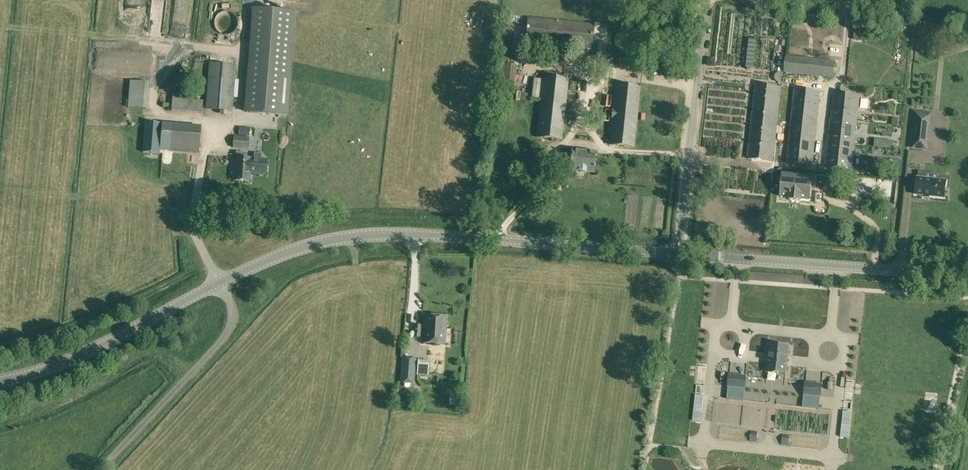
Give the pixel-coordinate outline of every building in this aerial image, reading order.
[(247,111),(287,114),(294,11),(255,8),(247,111)] [(215,20),(214,21),(214,23),(214,24),(215,25),(215,27),(216,28),(216,29),(217,30),(218,31),(219,32),(220,33),(221,33),(223,34),(224,34),(225,34),(227,34),(228,34),(229,34),(231,33),(232,33),(233,32),(234,31),(235,30),(236,29),(236,28),(237,27),(237,25),(237,24),(238,23),(237,21),(237,20),(237,19),(236,17),(236,16),(235,15),(234,14),(233,13),(232,13),(231,12),(229,12),(228,11),(227,11),(225,11),(224,11),(223,11),(221,12),(220,13),(219,13),(218,14),(217,15),(216,16),(216,17),(215,19),(215,20)] [(528,17),(526,42),(525,47),(550,50),(551,44),(591,48),(593,33),(599,33),(600,26),(593,25),(594,23),(528,17)] [(832,78),(834,61),(787,56),(785,72),(832,78)] [(716,58),(707,57),(707,65),(715,66),(716,58)] [(233,111),(236,64),(209,62),(206,109),(233,111)] [(496,88),(514,90),(517,66),(499,64),(496,88)] [(781,82),(783,72),(778,71),(774,74),(774,78),(777,82),(781,82)] [(562,139),(569,78),(543,75),(536,137),(562,139)] [(151,102),(151,77),(133,76),(132,101),(151,102)] [(634,147),(640,86),(615,83),(608,144),(634,147)] [(773,160),(781,88),(755,85),(747,157),(773,160)] [(812,164),(820,92),(794,89),(786,162),(812,164)] [(851,169),(860,96),(834,93),(826,166),(851,169)] [(914,114),(911,147),(926,148),(929,116),(914,114)] [(160,147),(162,124),(162,123),(145,121),(143,152),(160,153),(160,147)] [(171,123),(171,124),(169,147),(168,150),(199,152),(201,126),(171,123)] [(234,135),(233,144),(233,147),(248,149),(249,145),(250,128),(239,126),(239,135),(234,135)] [(893,141),(875,139),(875,147),(892,149),(893,141)] [(594,172),(596,153),(572,150),(570,169),(594,172)] [(266,175),(267,159),(260,159),(261,154),(255,153),(254,158),(237,156),(234,179),(249,181),(250,173),(266,175)] [(900,160),(898,160),(895,160),(891,159),(889,170),(893,171),(893,176),(896,177),(898,177),(900,160)] [(790,198),(790,199),(801,200),(801,199),(810,200),(812,177),(783,174),(781,197),(790,198)] [(944,197),(946,181),(917,178),(915,194),(944,197)] [(889,180),(876,179),(875,191),(887,192),(889,180)] [(445,344),(447,316),(425,315),(423,342),(445,344)] [(421,337),(422,324),(414,324),(413,336),(421,337)] [(789,347),(770,345),(767,371),(786,373),(789,347)] [(414,382),(416,359),(403,358),(401,381),(414,382)] [(428,375),(428,372),(429,360),(418,359),(417,374),(428,375)] [(745,388),(746,376),(730,375),(728,386),(745,388)] [(822,385),(806,383),(804,395),(821,397),(822,385)] [(461,396),(450,395),(449,405),(460,406),(461,396)]
